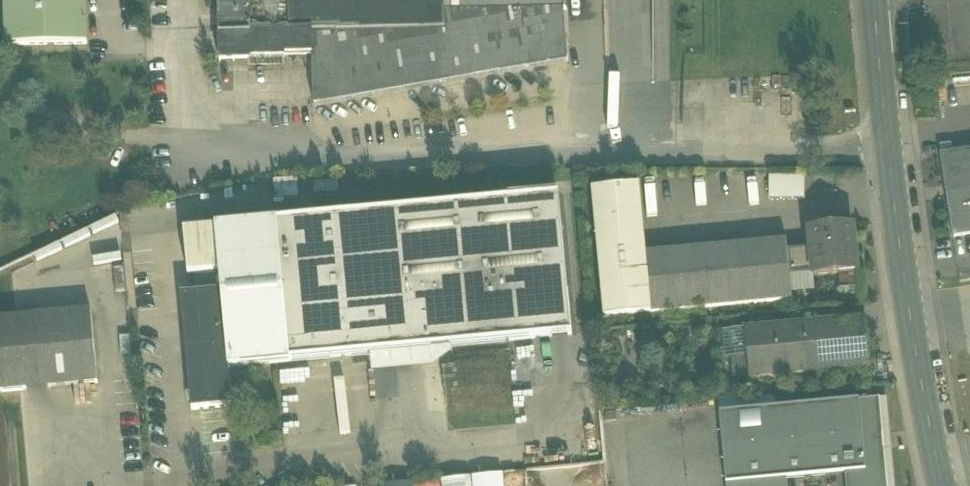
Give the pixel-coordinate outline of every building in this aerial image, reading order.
[(6,46),(88,44),(87,0),(5,0),(6,46)] [(566,0),(219,0),(220,62),(250,61),(250,59),(285,58),(285,55),(313,54),(312,36),(336,35),(339,103),(568,63),(565,10),(566,10),(566,0)] [(314,107),(339,103),(336,35),(312,36),(313,54),(314,107)] [(953,238),(969,236),(969,151),(940,155),(953,238)] [(770,200),(805,200),(805,175),(770,175),(770,200)] [(592,190),(595,224),(616,222),(617,232),(644,229),(640,186),(592,190)] [(556,196),(277,222),(291,362),(370,355),(452,347),(569,336),(556,196)] [(277,222),(216,228),(220,272),(222,291),(230,368),(291,362),(277,222)] [(646,253),(644,229),(617,232),(616,222),(595,224),(604,318),(633,315),(627,255),(646,253)] [(814,274),(814,278),(839,275),(855,274),(857,273),(853,226),(809,230),(811,248),(814,274)] [(188,275),(220,272),(216,228),(184,231),(188,275)] [(627,255),(633,315),(792,301),(790,276),(788,251),(787,240),(646,253),(627,255)] [(811,248),(788,251),(790,276),(814,274),(811,248)] [(857,290),(855,274),(839,275),(840,291),(857,290)] [(233,406),(230,368),(222,291),(182,295),(192,410),(233,406)] [(1,393),(98,384),(91,311),(0,320),(0,380),(1,393)] [(865,318),(805,324),(810,374),(869,368),(865,318)] [(745,329),(747,356),(749,376),(749,379),(810,374),(805,324),(745,329)] [(726,358),(733,358),(747,356),(745,329),(724,331),(726,358)] [(452,347),(370,355),(372,375),(432,370),(453,355),(452,347)] [(749,376),(747,356),(733,358),(735,377),(749,376)] [(847,485),(887,485),(879,399),(720,413),(727,485),(788,485),(787,479),(845,473),(847,485)] [(473,485),(505,485),(504,475),(472,478),(473,485)] [(441,481),(442,485),(473,485),(472,478),(441,481)]
